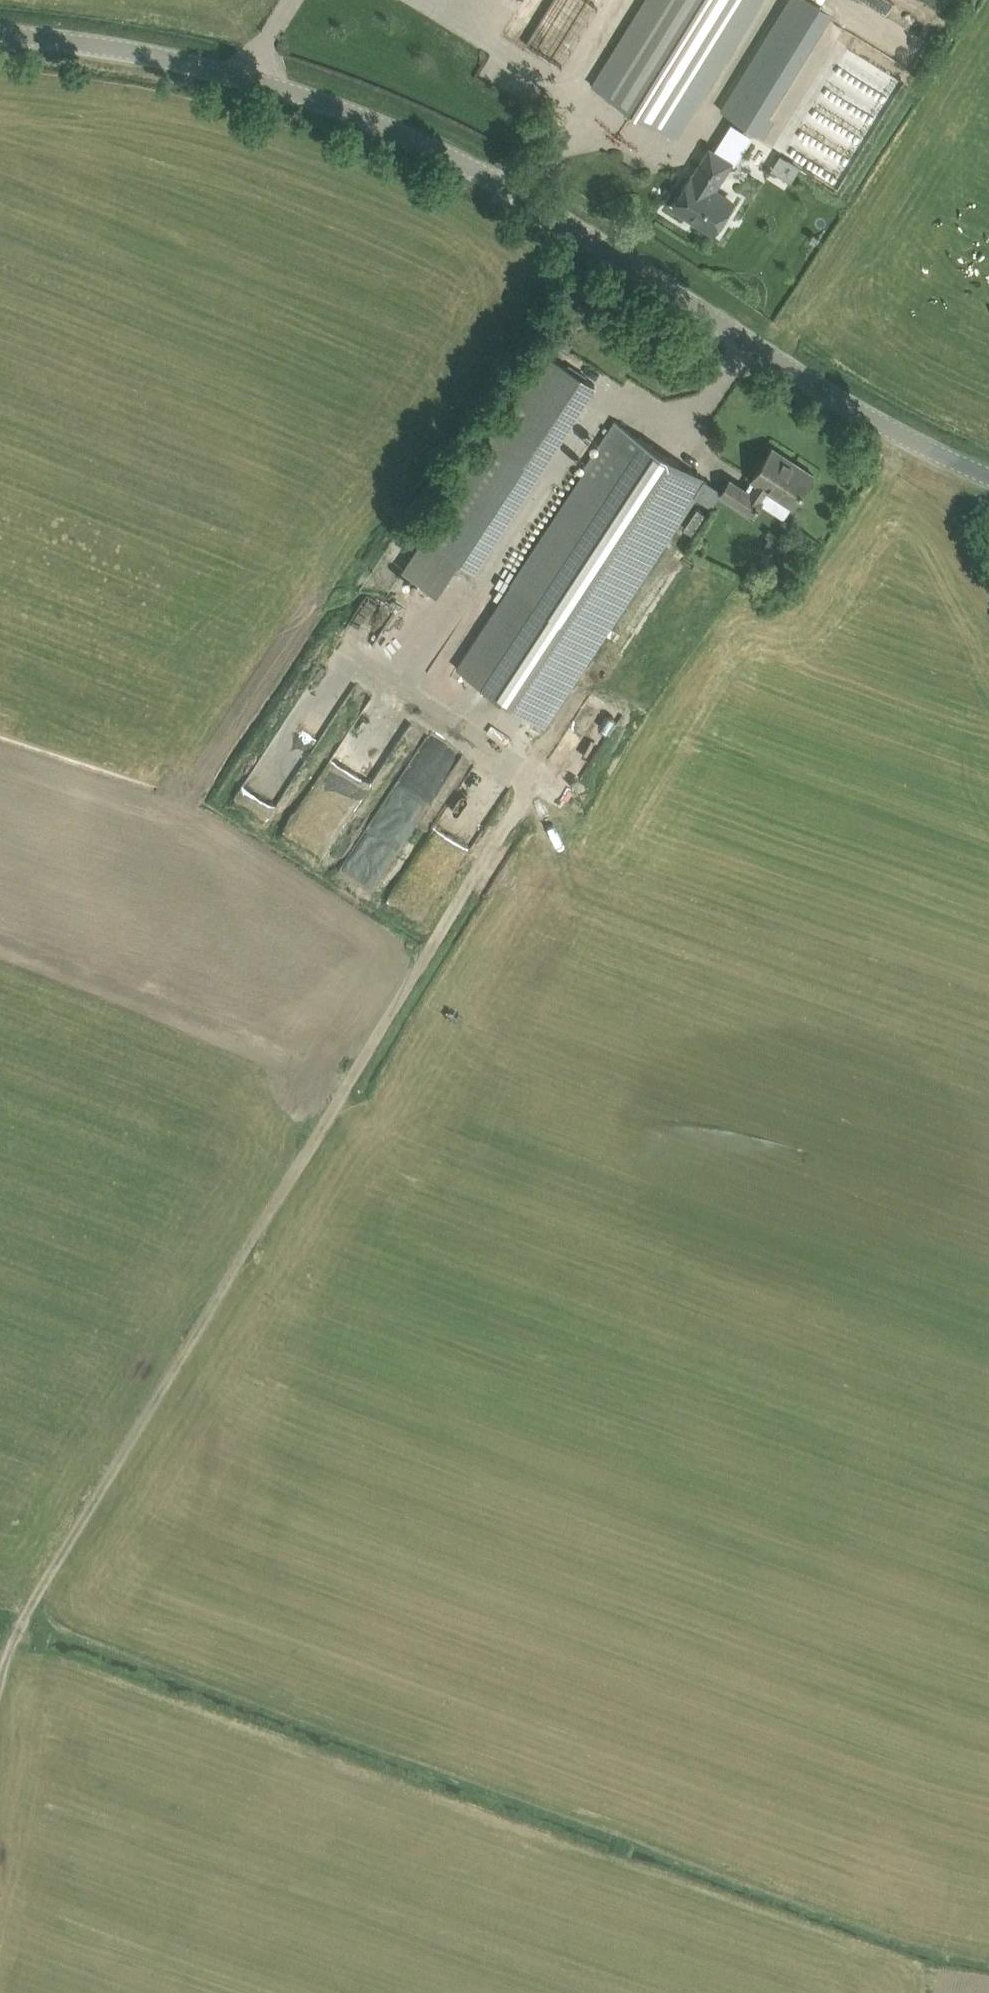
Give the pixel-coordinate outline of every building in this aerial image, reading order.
[(511,11),(500,29),(558,65),(569,47),(599,0),(518,0),(511,11)] [(676,137),(761,0),(646,0),(594,86),(676,137)] [(755,130),(798,60),(764,40),(721,109),(755,130)] [(730,162),(710,149),(699,166),(703,168),(697,178),(692,175),(673,205),(689,215),(691,212),(715,227),(732,200),(714,189),(730,162)] [(791,182),(801,165),(788,157),(788,158),(781,154),(772,170),(791,182)] [(563,338),(555,349),(563,354),(571,343),(563,338)] [(535,368),(490,437),(540,468),(595,383),(558,359),(547,376),(535,368)] [(618,422),(463,660),(553,718),(707,479),(618,422)] [(813,472),(773,446),(752,478),(755,480),(748,490),(731,478),(722,492),(754,513),(763,499),(762,499),(769,489),(793,504),(813,472)]
